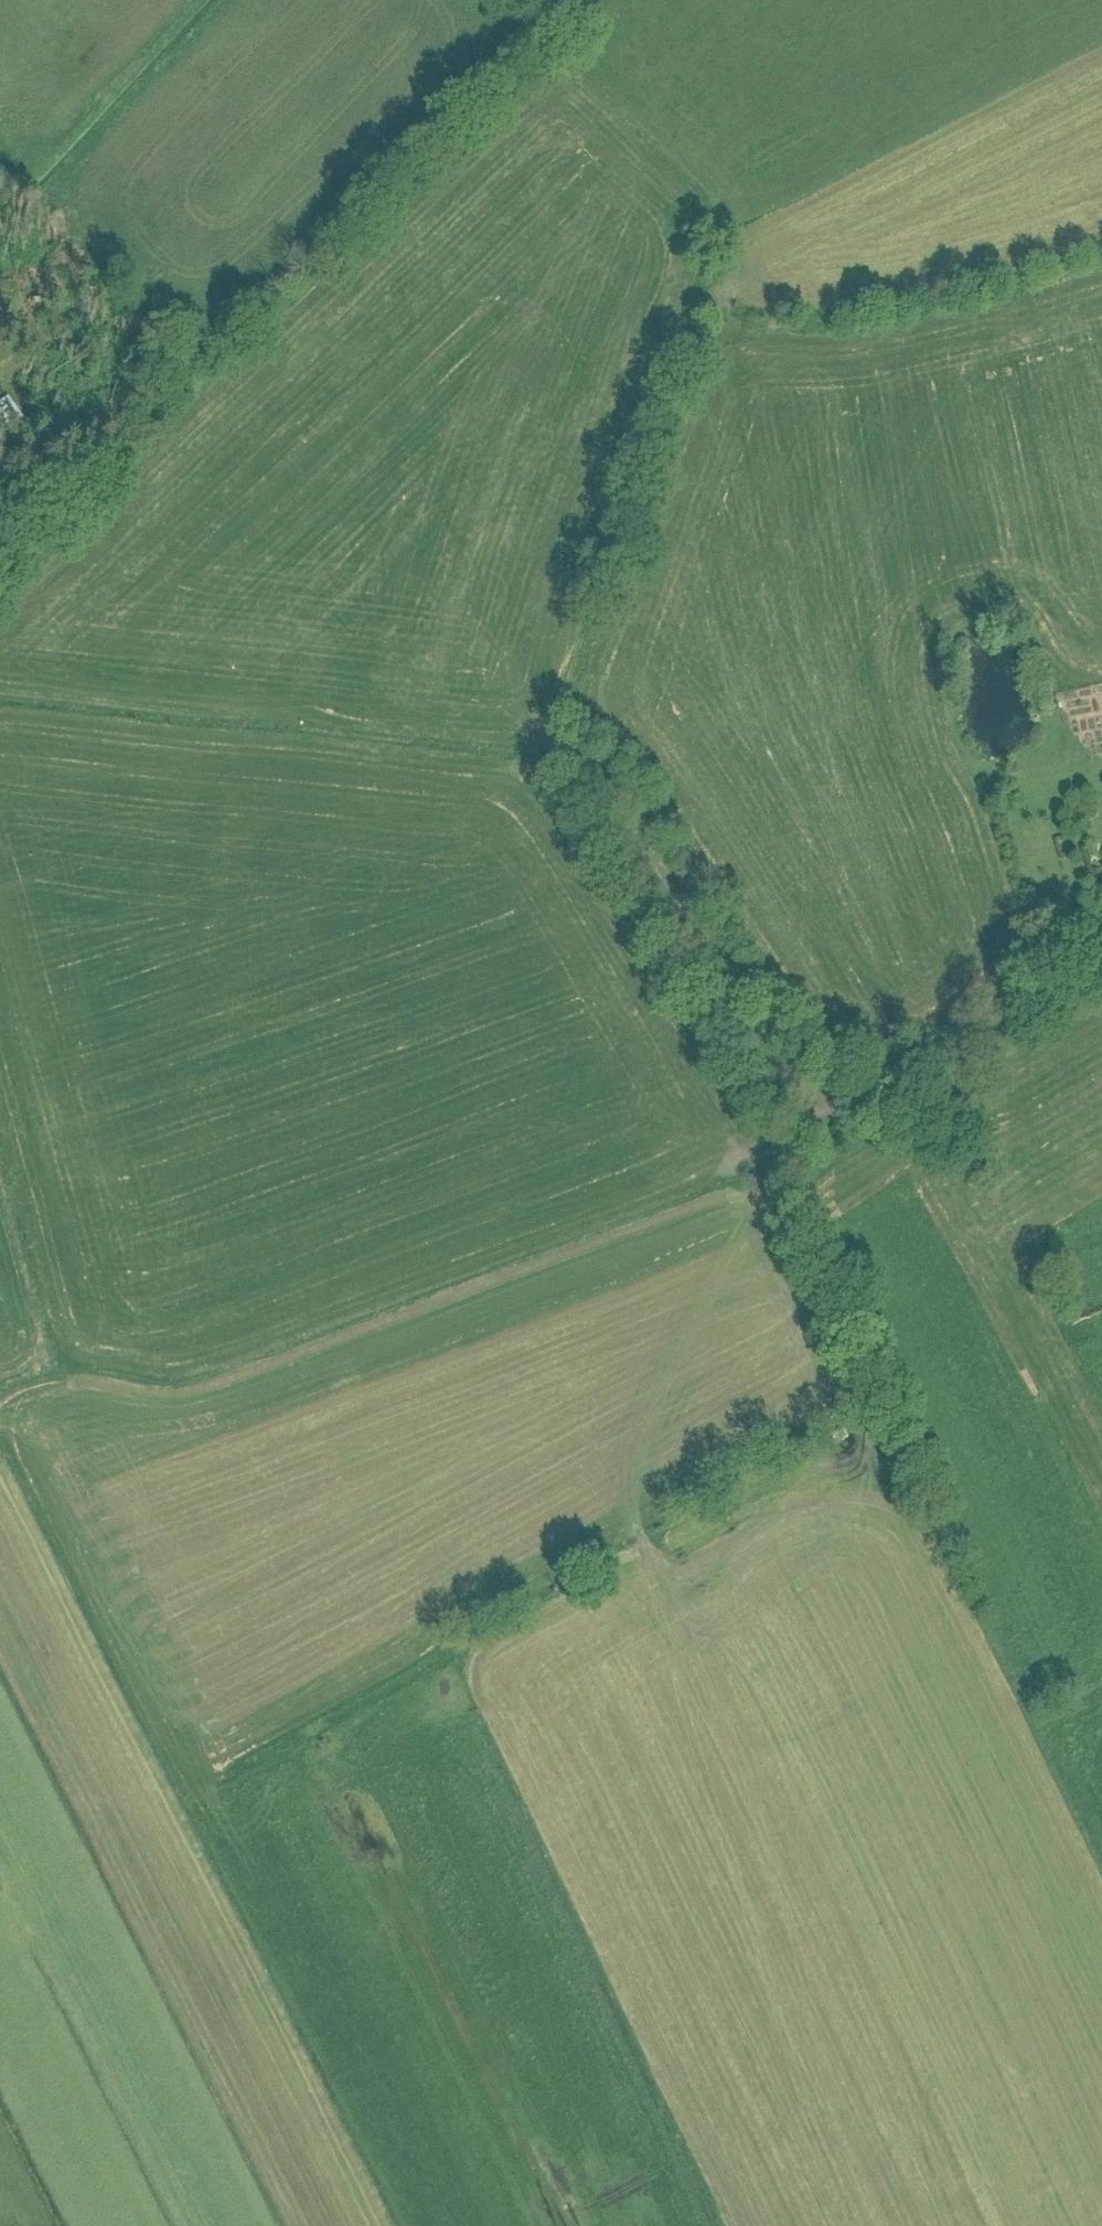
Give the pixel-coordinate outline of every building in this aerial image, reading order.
[(1051,913),(1061,911),(1055,889),(1046,892),(1051,913)]
